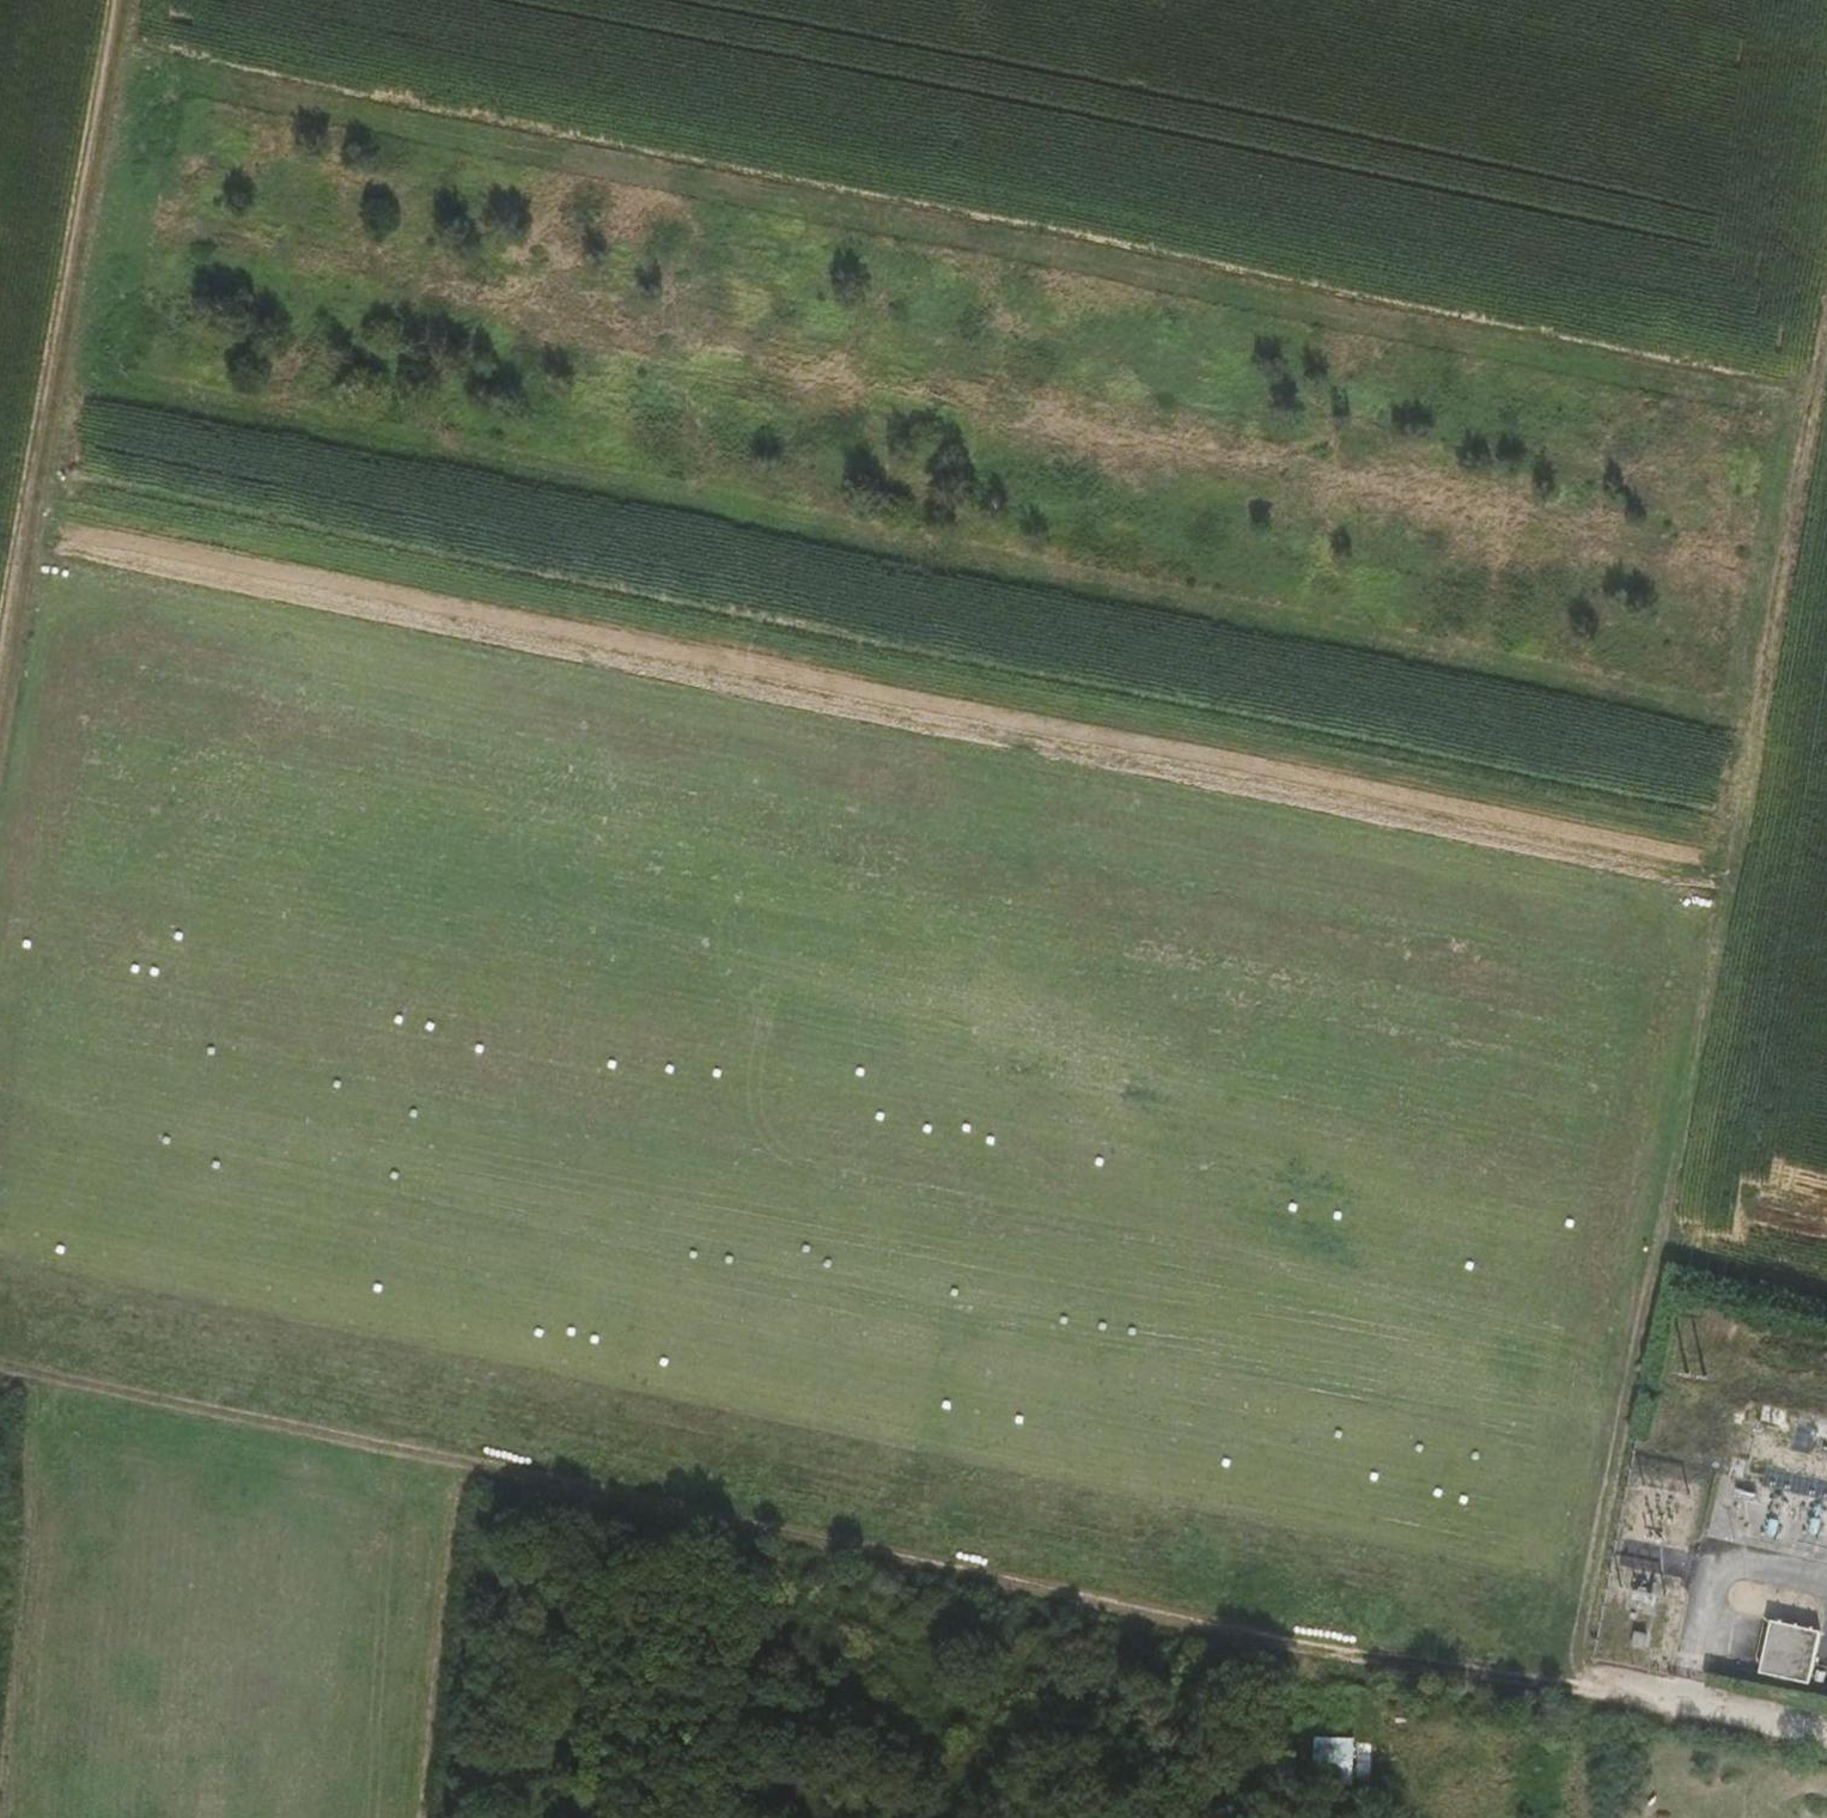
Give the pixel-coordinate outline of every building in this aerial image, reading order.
[(1780,1621),(1767,1674),(1811,1683),(1823,1632),(1780,1621)] [(1635,1628),(1632,1641),(1645,1644),(1649,1631),(1635,1628)] [(1354,1785),(1355,1735),(1313,1734),(1312,1784),(1354,1785)]
